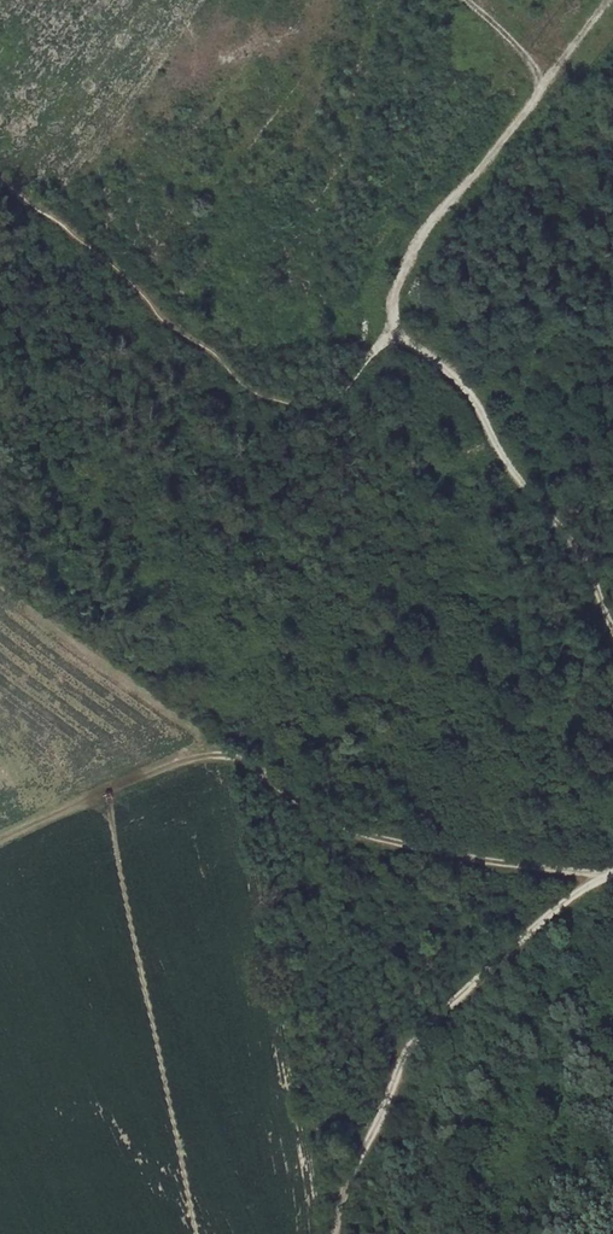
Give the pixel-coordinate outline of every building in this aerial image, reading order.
[(589,37),(585,42),(596,51),(600,45),(589,37)]
